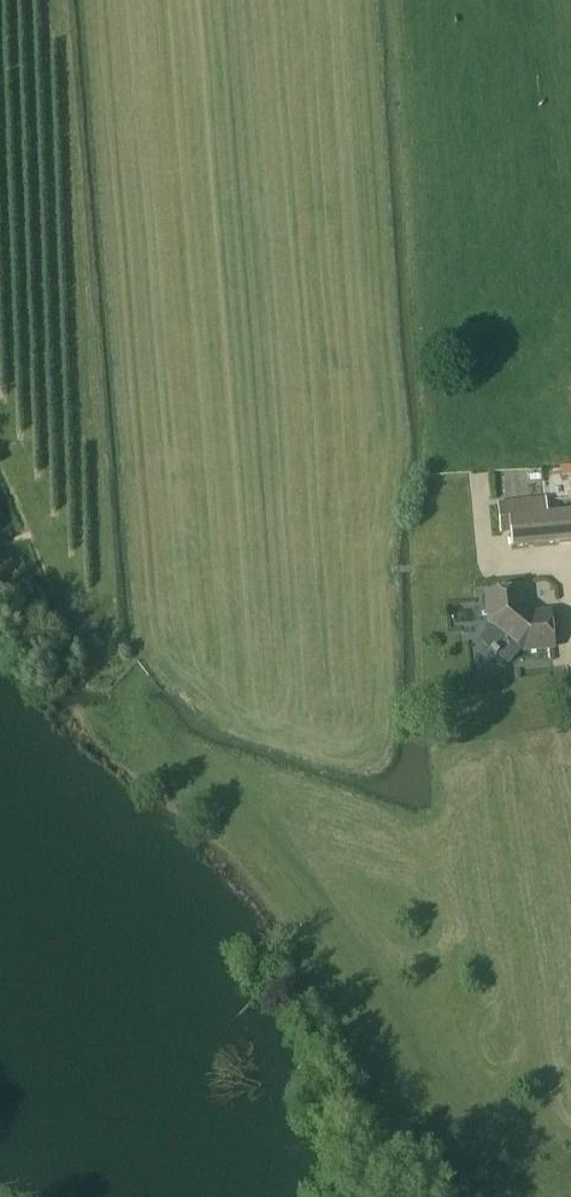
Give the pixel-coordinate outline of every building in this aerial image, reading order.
[(547,515),(546,498),(497,503),(500,534),(511,533),(512,547),(570,542),(570,513),(547,515)] [(524,651),(553,648),(550,613),(535,615),(524,605),(522,590),(487,594),(490,623),(524,651)]
